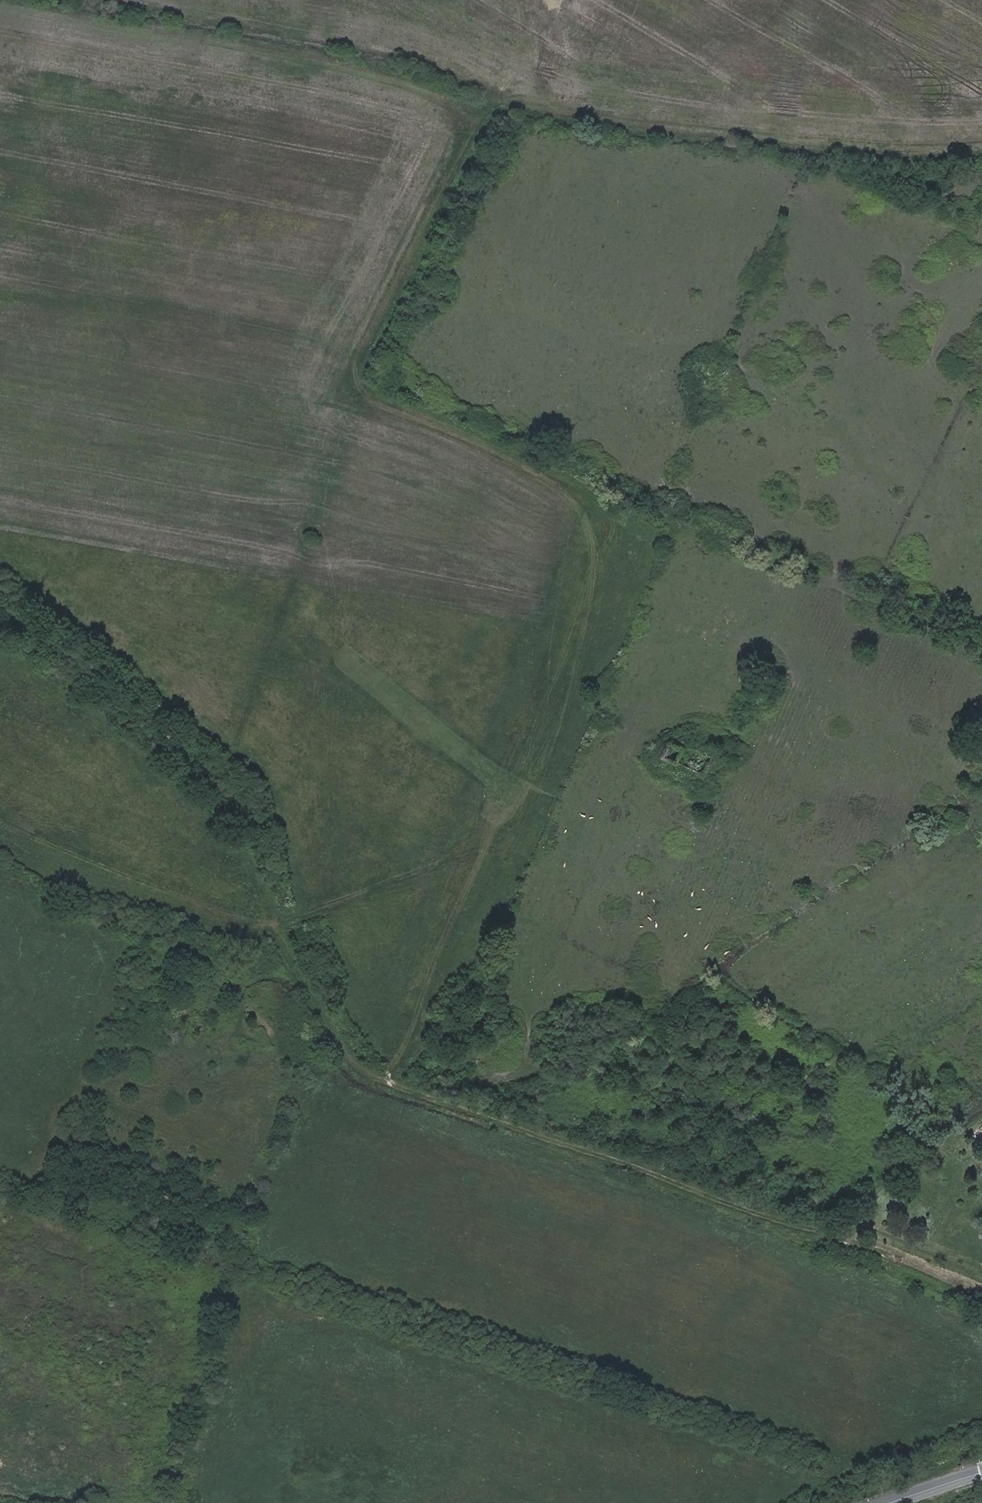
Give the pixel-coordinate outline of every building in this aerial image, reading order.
[(674,761),(679,749),(668,744),(662,757),(674,761)] [(687,766),(692,754),(679,749),(674,761),(687,766)] [(702,772),(707,760),(692,754),(687,766),(702,772)] [(432,1060),(426,1076),(433,1079),(439,1063),(432,1060)]
